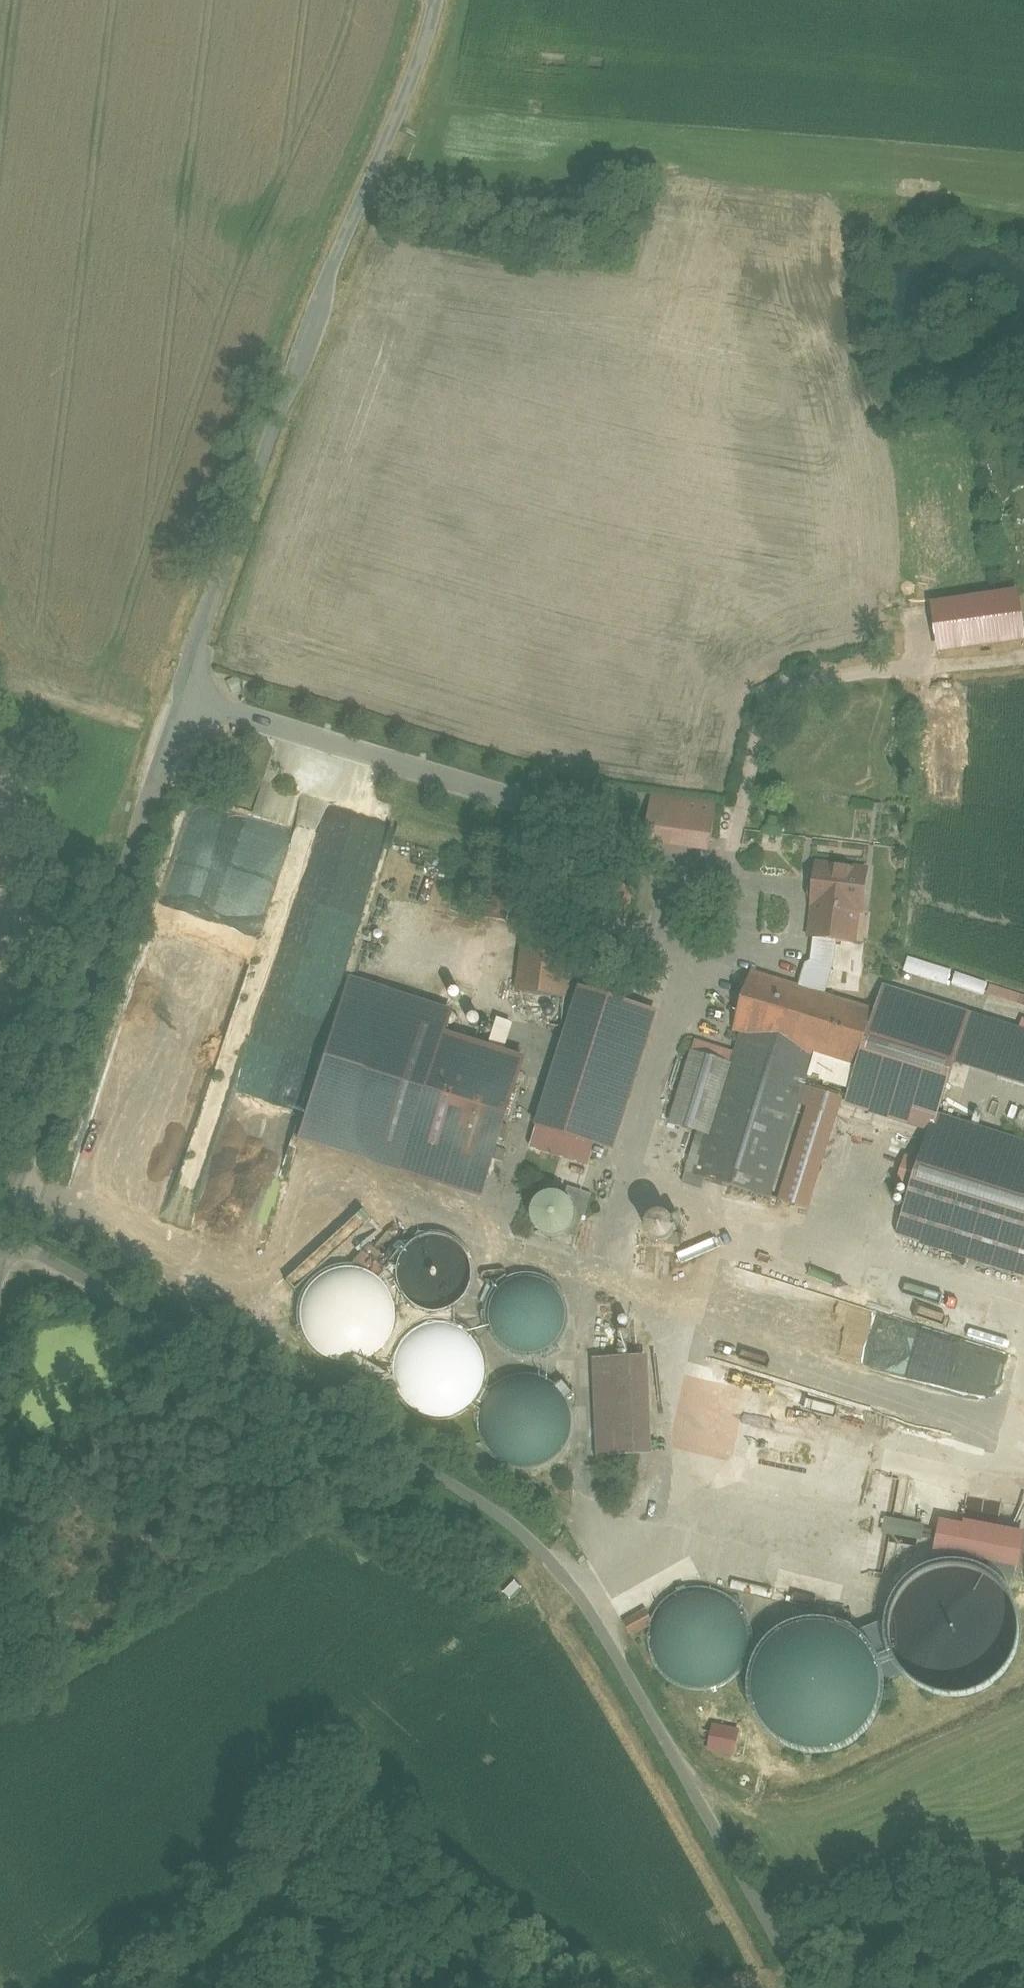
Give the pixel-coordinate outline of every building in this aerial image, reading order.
[(939,652),(1023,640),(1023,623),(1019,589),(932,601),(939,652)] [(723,805),(656,798),(652,840),(718,847),(723,805)] [(537,874),(496,863),(479,928),(520,938),(537,874)] [(865,877),(812,870),(806,917),(809,917),(805,949),(808,949),(833,952),(851,954),(855,922),(859,923),(865,877)] [(617,884),(615,896),(605,894),(596,932),(623,938),(634,888),(617,884)] [(517,943),(510,1001),(564,1008),(565,997),(571,950),(517,943)] [(833,952),(808,949),(806,966),(831,973),(833,952)] [(948,984),(952,970),(909,956),(904,970),(948,984)] [(806,966),(800,985),(827,993),(832,974),(831,973),(806,966)] [(800,985),(753,971),(735,1031),(741,1032),(816,1054),(856,1066),(874,1007),(827,993),(800,985)] [(987,996),(1023,1004),(1023,999),(1023,992),(989,985),(987,996)] [(934,1131),(939,1114),(955,1059),(1023,1080),(1023,1032),(879,989),(874,1007),(856,1066),(858,1067),(847,1105),(930,1129),(934,1131)] [(618,1147),(653,1021),(570,998),(535,1124),(540,1125),(599,1141),(618,1147)] [(486,1192),(528,1050),(447,1026),(405,1168),(486,1192)] [(816,1054),(741,1032),(733,1060),(710,1136),(701,1133),(689,1173),(773,1198),(816,1054)] [(701,1133),(710,1136),(733,1060),(695,1049),(672,1125),(701,1133)] [(939,1114),(934,1131),(930,1129),(899,1233),(1023,1270),(1023,1140),(939,1114)] [(599,1141),(540,1125),(534,1148),(593,1164),(599,1141)] [(542,1234),(551,1237),(561,1237),(569,1232),(575,1224),(576,1214),(573,1205),(567,1198),(558,1194),(548,1195),(540,1200),(534,1208),(533,1218),(536,1227),(542,1234)] [(653,1240),(660,1243),(667,1242),(673,1238),(676,1231),(675,1224),(671,1218),(664,1216),(657,1216),(651,1221),(648,1227),(649,1234),(653,1240)] [(475,1263),(471,1251),(460,1238),(448,1232),(435,1230),(419,1235),(408,1244),(400,1258),(399,1275),(403,1287),(412,1298),(426,1306),(440,1307),(455,1303),(467,1294),(474,1280),(475,1263)] [(393,1306),(387,1291),(374,1275),(360,1269),(345,1267),(326,1272),(313,1283),(304,1300),(302,1319),(307,1334),(318,1347),(334,1356),(351,1358),(369,1352),(382,1342),(391,1325),(393,1306)] [(575,1309),(570,1296),(559,1284),(547,1278),(534,1276),(518,1281),(507,1290),(499,1304),(498,1321),(502,1333),(511,1344),(525,1352),(540,1353),(555,1349),(566,1340),(573,1326),(575,1309)] [(487,1362),(482,1347),(469,1332),(455,1325),(439,1323),(420,1328),(407,1339),(398,1356),(396,1376),(401,1391),(412,1404),(429,1413),(446,1415),(464,1409),(477,1398),(486,1382),(487,1362)] [(651,1355),(596,1357),(600,1454),(636,1453),(655,1452),(651,1355)] [(575,1415),(570,1400),(557,1385),(543,1378),(527,1376),(508,1382),(496,1392),(486,1409),(485,1429),(490,1443),(501,1456),(517,1465),(534,1467),(552,1462),(565,1451),(574,1435),(575,1415)] [(966,1521),(1003,1523),(1004,1498),(967,1496),(966,1521)] [(1023,1544),(1023,1532),(938,1516),(932,1549),(1020,1566),(1023,1544)] [(921,1537),(923,1522),(884,1518),(882,1533),(921,1537)] [(888,1614),(887,1637),(894,1659),(908,1678),(927,1691),(949,1696),(972,1695),(992,1686),(1009,1671),(1019,1652),(1023,1630),(1020,1608),(1011,1588),(995,1573),(975,1563),(953,1560),(931,1564),(911,1576),(896,1593),(888,1614)] [(750,1633),(744,1617),(730,1600),(715,1593),(698,1591),(677,1597),(663,1608),(653,1626),(652,1648),(657,1664),(668,1678),(686,1688),(705,1690),(724,1684),(739,1672),(748,1654),(750,1633)] [(889,1683),(883,1660),(869,1640),(849,1626),(826,1620),(802,1622),(780,1632),(762,1649),(752,1671),(750,1695),(756,1718),(770,1738),(790,1752),(813,1759),(837,1757),(859,1746),(876,1729),(887,1708),(889,1683)]
